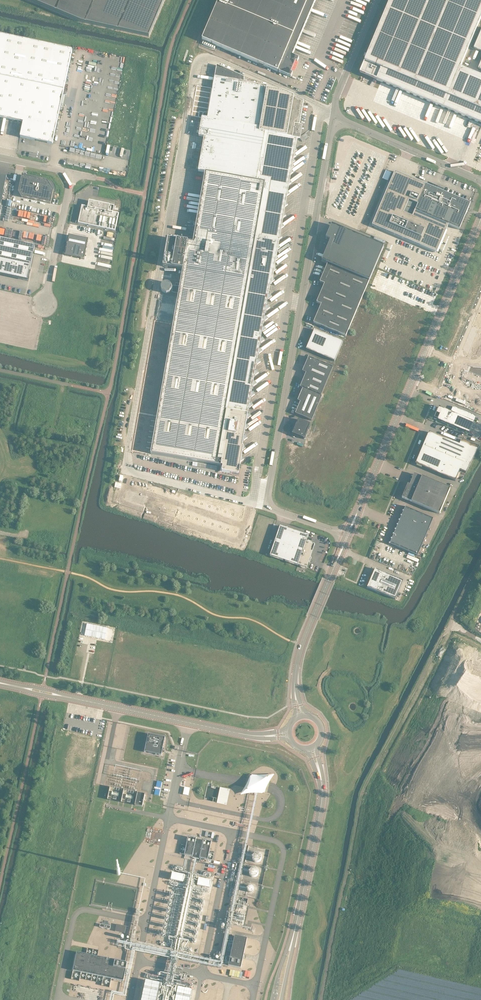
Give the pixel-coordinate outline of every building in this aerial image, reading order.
[(81,22),(117,29),(149,36),(164,0),(30,0),(81,22)] [(315,0),(218,0),(202,39),(277,71),(278,70),(279,70),(279,71),(291,77),(292,73),(291,72),(296,61),(297,61),(299,58),(292,55),(315,0)] [(360,72),(374,78),(374,77),(377,78),(376,79),(381,81),(480,123),(480,77),(460,68),(480,17),(480,0),(390,0),(362,67),(360,72)] [(23,122),(20,137),(52,143),(72,50),(0,35),(0,117),(23,122)] [(293,151),(294,145),(296,143),(297,139),(297,138),(299,124),(304,100),(283,91),(266,88),(267,85),(244,81),(244,77),(217,64),(207,118),(202,117),(199,136),(204,137),(200,158),(198,171),(205,172),(204,179),(193,242),(168,238),(163,266),(183,269),(180,282),(180,283),(176,283),(175,285),(173,285),(172,292),(179,293),(178,297),(151,453),(223,466),(222,471),(231,473),(232,467),(238,468),(239,463),(239,461),(241,449),(243,438),(245,427),(247,416),(249,406),(251,395),(253,384),(255,373),(256,362),(258,351),(260,340),(262,329),(264,319),(266,308),(268,297),(271,280),(272,270),(274,259),(276,248),(278,237),(280,226),(282,215),(284,205),(286,194),(287,183),(289,172),(290,167),(291,161),(292,156),(293,151)] [(386,169),(382,178),(388,180),(391,172),(386,169)] [(395,171),(372,225),(435,252),(438,253),(447,231),(446,231),(447,227),(448,224),(459,229),(468,210),(469,211),(470,208),(469,207),(471,203),(470,203),(426,184),(416,180),(415,179),(413,179),(412,178),(410,177),(409,177),(406,176),(405,175),(402,174),(401,174),(399,173),(398,172),(395,171)] [(22,175),(18,192),(22,197),(51,203),(53,190),(47,180),(22,175)] [(82,205),(78,223),(115,230),(119,213),(113,212),(114,206),(91,201),(90,207),(82,205)] [(384,246),(345,229),(331,224),(328,233),(325,238),(330,240),(322,258),(321,261),(328,263),(369,281),(370,278),(384,246)] [(67,242),(64,254),(80,258),(84,259),(85,255),(86,251),(85,251),(86,247),(87,247),(87,246),(86,245),(87,241),(88,241),(88,239),(87,238),(86,238),(68,234),(68,237),(67,243),(67,242)] [(0,238),(0,274),(27,279),(35,245),(0,238)] [(313,322),(346,336),(369,281),(328,263),(320,281),(324,283),(317,302),(321,304),(313,322)] [(4,312),(0,331),(0,340),(14,343),(20,315),(4,312)] [(40,319),(20,315),(14,343),(34,347),(40,319)] [(314,329),(306,349),(335,361),(343,341),(314,329)] [(308,356),(302,371),(306,372),(300,387),(303,388),(321,396),(321,395),(333,366),(308,356)] [(295,413),(312,420),(320,399),(322,396),(321,395),(321,396),(303,388),(301,391),(297,400),(300,401),(295,413)] [(476,416),(453,406),(451,411),(439,406),(434,418),(469,432),(476,416)] [(310,424),(298,419),(298,420),(295,426),(292,434),(304,439),(310,424)] [(430,432),(416,464),(422,466),(424,467),(455,480),(460,470),(466,472),(479,446),(473,444),(463,439),(460,445),(459,444),(440,436),(435,434),(434,434),(430,432)] [(416,474),(414,473),(409,485),(407,484),(406,488),(404,487),(402,492),(404,493),(402,497),(439,513),(450,488),(416,474)] [(405,506),(390,543),(418,555),(433,518),(405,506)] [(280,526),(270,555),(298,565),(298,564),(307,567),(309,562),(310,562),(311,557),(310,557),(315,544),(306,541),(308,535),(280,526)] [(375,568),(367,587),(395,599),(403,580),(375,568)] [(111,640),(113,628),(84,623),(81,634),(111,640)] [(148,733),(144,751),(161,755),(165,737),(148,733)] [(110,787),(107,799),(109,799),(110,800),(118,801),(119,801),(123,802),(124,802),(132,804),(133,804),(142,806),(144,796),(145,793),(110,786),(110,787)] [(184,854),(192,856),(196,838),(188,836),(186,845),(184,854)] [(203,839),(199,857),(208,859),(209,850),(211,841),(203,839)] [(171,879),(183,882),(185,875),(172,872),(171,879)] [(199,878),(197,885),(210,888),(211,881),(199,878)] [(122,928),(122,925),(121,925),(116,924),(115,931),(125,933),(125,929),(122,928)] [(235,935),(228,965),(241,968),(247,938),(235,935)] [(77,952),(73,970),(111,978),(123,981),(127,962),(97,956),(86,954),(83,953),(77,952)] [(141,999),(156,999),(160,983),(145,980),(141,999)] [(175,999),(190,999),(192,990),(177,986),(175,999)]
